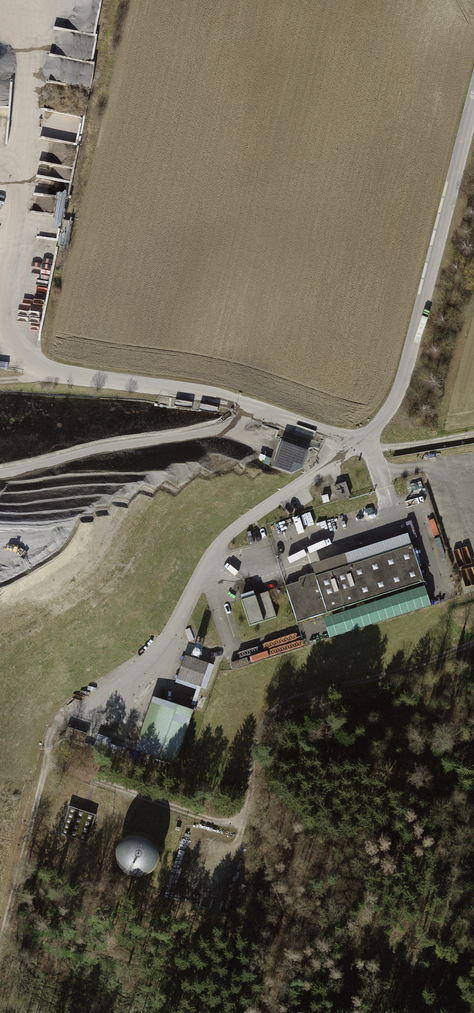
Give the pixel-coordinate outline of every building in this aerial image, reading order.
[(307,452),(283,443),(278,457),(295,464),(297,457),(304,459),(307,452)] [(346,482),(335,486),(339,499),(350,495),(346,482)] [(452,527),(457,541),(465,538),(460,524),(452,527)] [(425,588),(409,540),(313,571),(315,577),(328,616),(329,619),(425,588)] [(298,626),(328,616),(315,577),(285,587),(298,626)] [(252,630),(279,621),(271,597),(244,606),(252,630)] [(209,667),(185,658),(177,680),(201,689),(209,667)] [(193,709),(152,695),(134,748),(175,762),(193,709)] [(157,861),(159,852),(157,843),(152,836),(145,832),(136,830),(127,831),(120,837),(115,843),(114,853),(115,862),(120,869),(128,874),(136,875),(145,873),(152,868),(157,861)]
